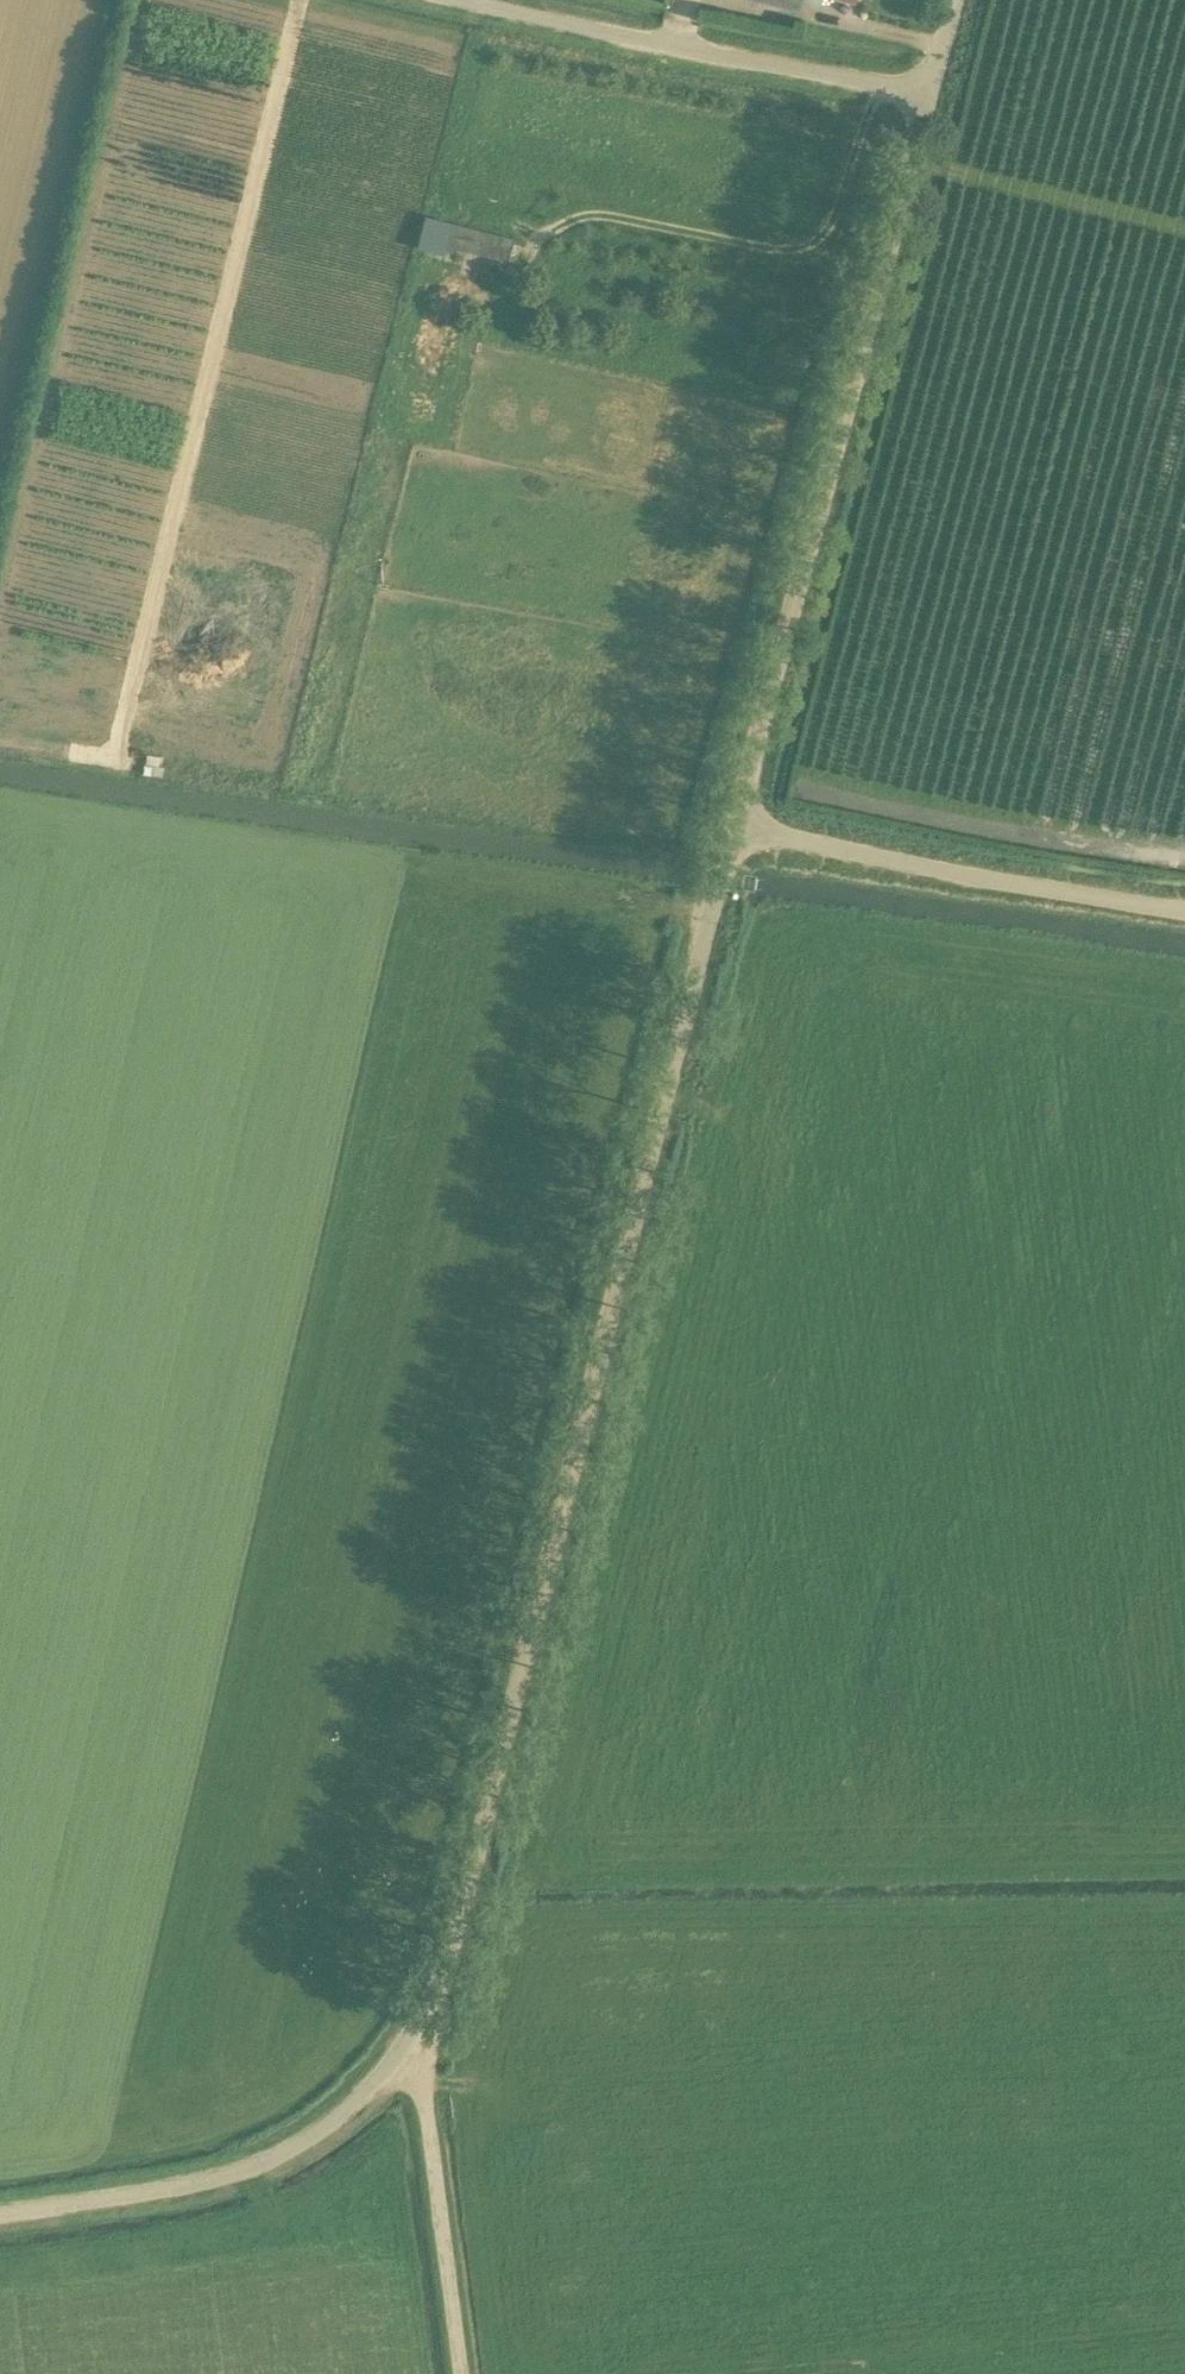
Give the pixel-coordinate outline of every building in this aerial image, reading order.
[(800,9),(802,0),(762,0),(800,9)] [(453,223),(447,247),(509,263),(515,238),(453,223)]
